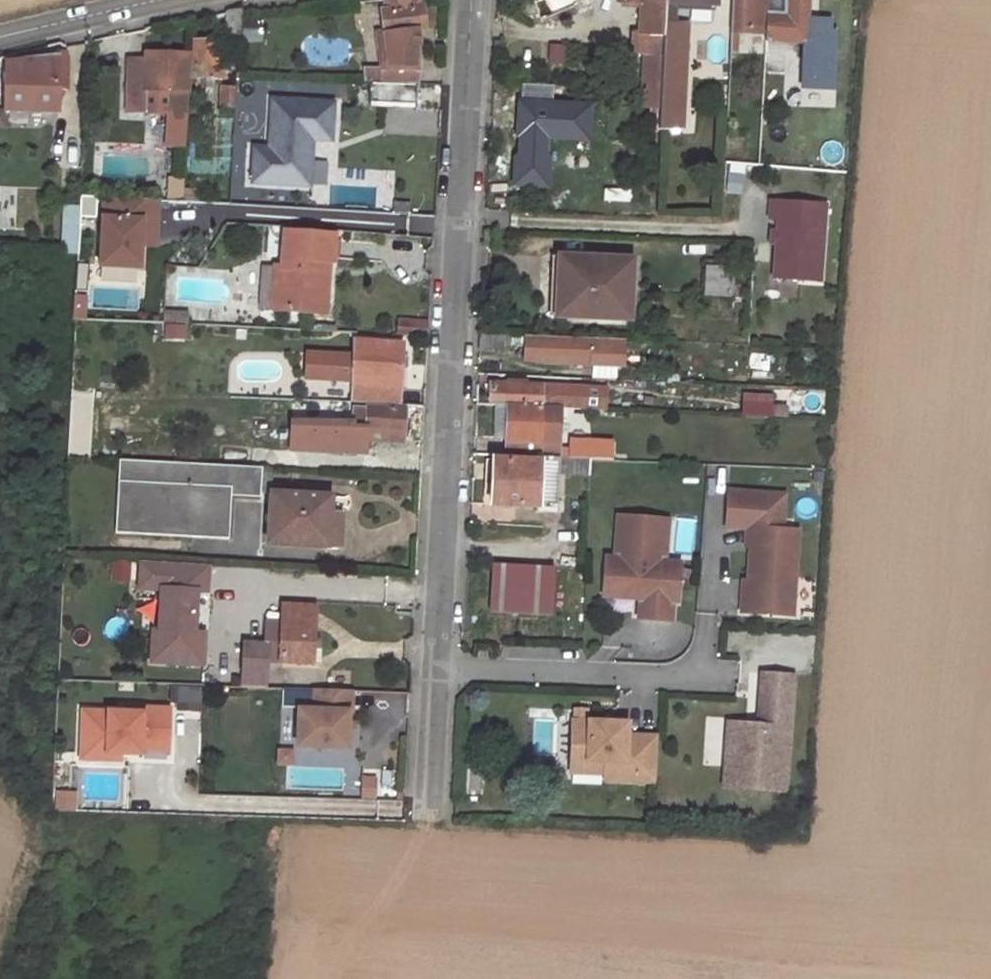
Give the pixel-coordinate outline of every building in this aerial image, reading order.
[(420,0),(384,0),(386,13),(382,14),(385,34),(378,35),(382,69),(383,78),(383,82),(417,83),(418,51),(419,29),(424,29),(420,0)] [(618,1),(640,2),(639,32),(634,32),(633,52),(645,53),(642,107),(649,108),(659,108),(664,21),(665,4),(665,0),(618,0),(618,1)] [(729,51),(735,51),(736,31),(752,32),(752,27),(765,28),(767,0),(732,0),(729,51)] [(765,40),(805,41),(807,0),(767,0),(765,28),(764,40),(765,40)] [(241,6),(227,9),(226,37),(239,38),(241,6)] [(682,131),(687,22),(664,21),(659,108),(658,130),(682,131)] [(194,76),(224,78),(224,64),(215,64),(216,43),(209,43),(195,42),(194,76)] [(6,65),(6,111),(56,112),(56,90),(60,90),(60,52),(54,52),(54,56),(30,56),(6,65)] [(186,146),(191,55),(164,53),(146,52),(145,57),(127,56),(125,111),(167,112),(166,145),(186,146)] [(383,78),(382,69),(363,68),(364,78),(383,78)] [(808,73),(806,130),(826,130),(827,73),(808,73)] [(371,84),(370,108),(415,110),(416,86),(371,84)] [(221,106),(233,107),(235,88),(222,87),(221,106)] [(514,165),(546,167),(547,129),(559,130),(561,90),(500,87),(499,111),(517,112),(516,138),(514,165)] [(333,145),(335,101),(270,98),(267,147),(253,146),(251,188),(313,191),(315,144),(333,145)] [(564,138),(585,139),(586,106),(566,105),(564,138)] [(649,108),(647,130),(658,130),(659,108),(649,108)] [(546,167),(514,165),(514,167),(513,184),(552,187),(554,167),(546,167)] [(99,267),(139,269),(140,246),(141,221),(156,222),(157,201),(102,198),(99,267)] [(769,219),(778,219),(777,233),(776,243),(773,278),(819,281),(824,205),(770,201),(769,219)] [(141,221),(140,246),(155,247),(155,234),(156,222),(141,221)] [(64,228),(63,252),(78,253),(79,229),(64,228)] [(260,308),(326,313),(328,291),(329,276),(321,276),(322,262),(330,262),(334,263),(335,236),(285,232),(282,267),(264,266),(260,308)] [(588,318),(629,320),(632,260),(559,257),(558,283),(556,308),(588,309),(588,318)] [(321,276),(329,276),(330,262),(322,262),(321,276)] [(706,268),(705,296),(731,297),(733,269),(706,268)] [(556,316),(588,318),(588,309),(556,308),(556,316)] [(593,338),(544,336),(524,335),(524,346),(524,361),(540,362),(540,364),(570,365),(591,366),(593,338)] [(352,382),(351,402),(399,404),(400,379),(401,363),(401,353),(402,343),(354,341),(353,354),(352,382)] [(352,382),(353,354),(305,352),(304,380),(352,382)] [(570,377),(591,378),(591,366),(570,365),(570,377)] [(490,391),(488,404),(495,404),(508,405),(558,407),(581,409),(582,387),(490,382),(490,391)] [(743,396),(741,417),(771,418),(771,407),(772,397),(743,396)] [(508,405),(495,404),(494,420),(493,439),(505,439),(508,405)] [(376,440),(403,442),(403,426),(405,407),(352,405),(351,426),(365,426),(365,430),(376,430),(376,440)] [(505,439),(504,455),(545,457),(556,457),(558,407),(508,405),(505,439)] [(786,408),(771,407),(771,418),(785,419),(786,408)] [(555,501),(557,472),(558,457),(556,457),(545,457),(545,462),(540,462),(537,500),(555,501)] [(589,459),(558,457),(557,472),(589,474),(589,459)] [(115,533),(229,538),(232,495),(260,496),(260,493),(262,467),(119,459),(115,533)] [(490,505),(537,508),(537,500),(540,462),(493,460),(491,481),(490,505)] [(276,494),(277,468),(262,467),(260,493),(270,493),(276,494)] [(267,543),(328,546),(330,513),(331,497),(276,494),(270,493),(267,543)] [(751,548),(749,583),(753,583),(752,614),(791,616),(796,532),(781,531),(783,497),(728,494),(726,529),(747,530),(746,547),(751,548)] [(330,513),(328,546),(340,547),(341,532),(342,514),(330,513)] [(667,521),(618,516),(615,558),(605,558),(603,585),(640,589),(639,599),(638,619),(653,620),(669,621),(671,601),(676,602),(678,579),(670,578),(672,564),(663,563),(667,521)] [(206,591),(207,580),(180,578),(181,562),(140,561),(139,587),(161,588),(159,629),(153,629),(152,661),(203,664),(204,632),(194,631),(196,590),(206,591)] [(181,562),(180,578),(207,580),(208,564),(181,562)] [(679,564),(672,564),(670,578),(678,579),(679,564)] [(552,571),(491,566),(488,612),(548,617),(552,571)] [(741,582),(739,613),(752,614),(753,583),(749,583),(741,582)] [(640,589),(603,585),(602,595),(639,599),(640,589)] [(245,644),(243,686),(265,687),(266,660),(312,662),(313,633),(314,606),(282,605),(282,622),(267,622),(266,644),(245,644)] [(793,677),(762,675),(758,726),(728,724),(726,761),(739,762),(738,790),(786,793),(793,677)] [(201,687),(177,686),(176,702),(201,703),(201,687)] [(352,690),(314,689),(314,710),(298,709),(297,746),(347,748),(347,735),(348,724),(348,712),(351,712),(352,690)] [(123,711),(92,710),(91,752),(120,753),(142,754),(142,750),(142,744),(168,745),(170,708),(123,706),(123,711)] [(577,709),(576,720),(589,721),(589,709),(577,709)] [(91,752),(92,710),(82,710),(80,759),(119,760),(120,753),(91,752)] [(656,784),(659,738),(629,736),(630,724),(589,721),(576,720),(574,720),(572,760),(606,762),(605,774),(605,781),(656,784)] [(572,760),(571,772),(605,774),(606,762),(572,760)] [(739,762),(726,761),(724,789),(738,790),(739,762)] [(70,792),(58,791),(57,802),(69,803),(70,792)]
